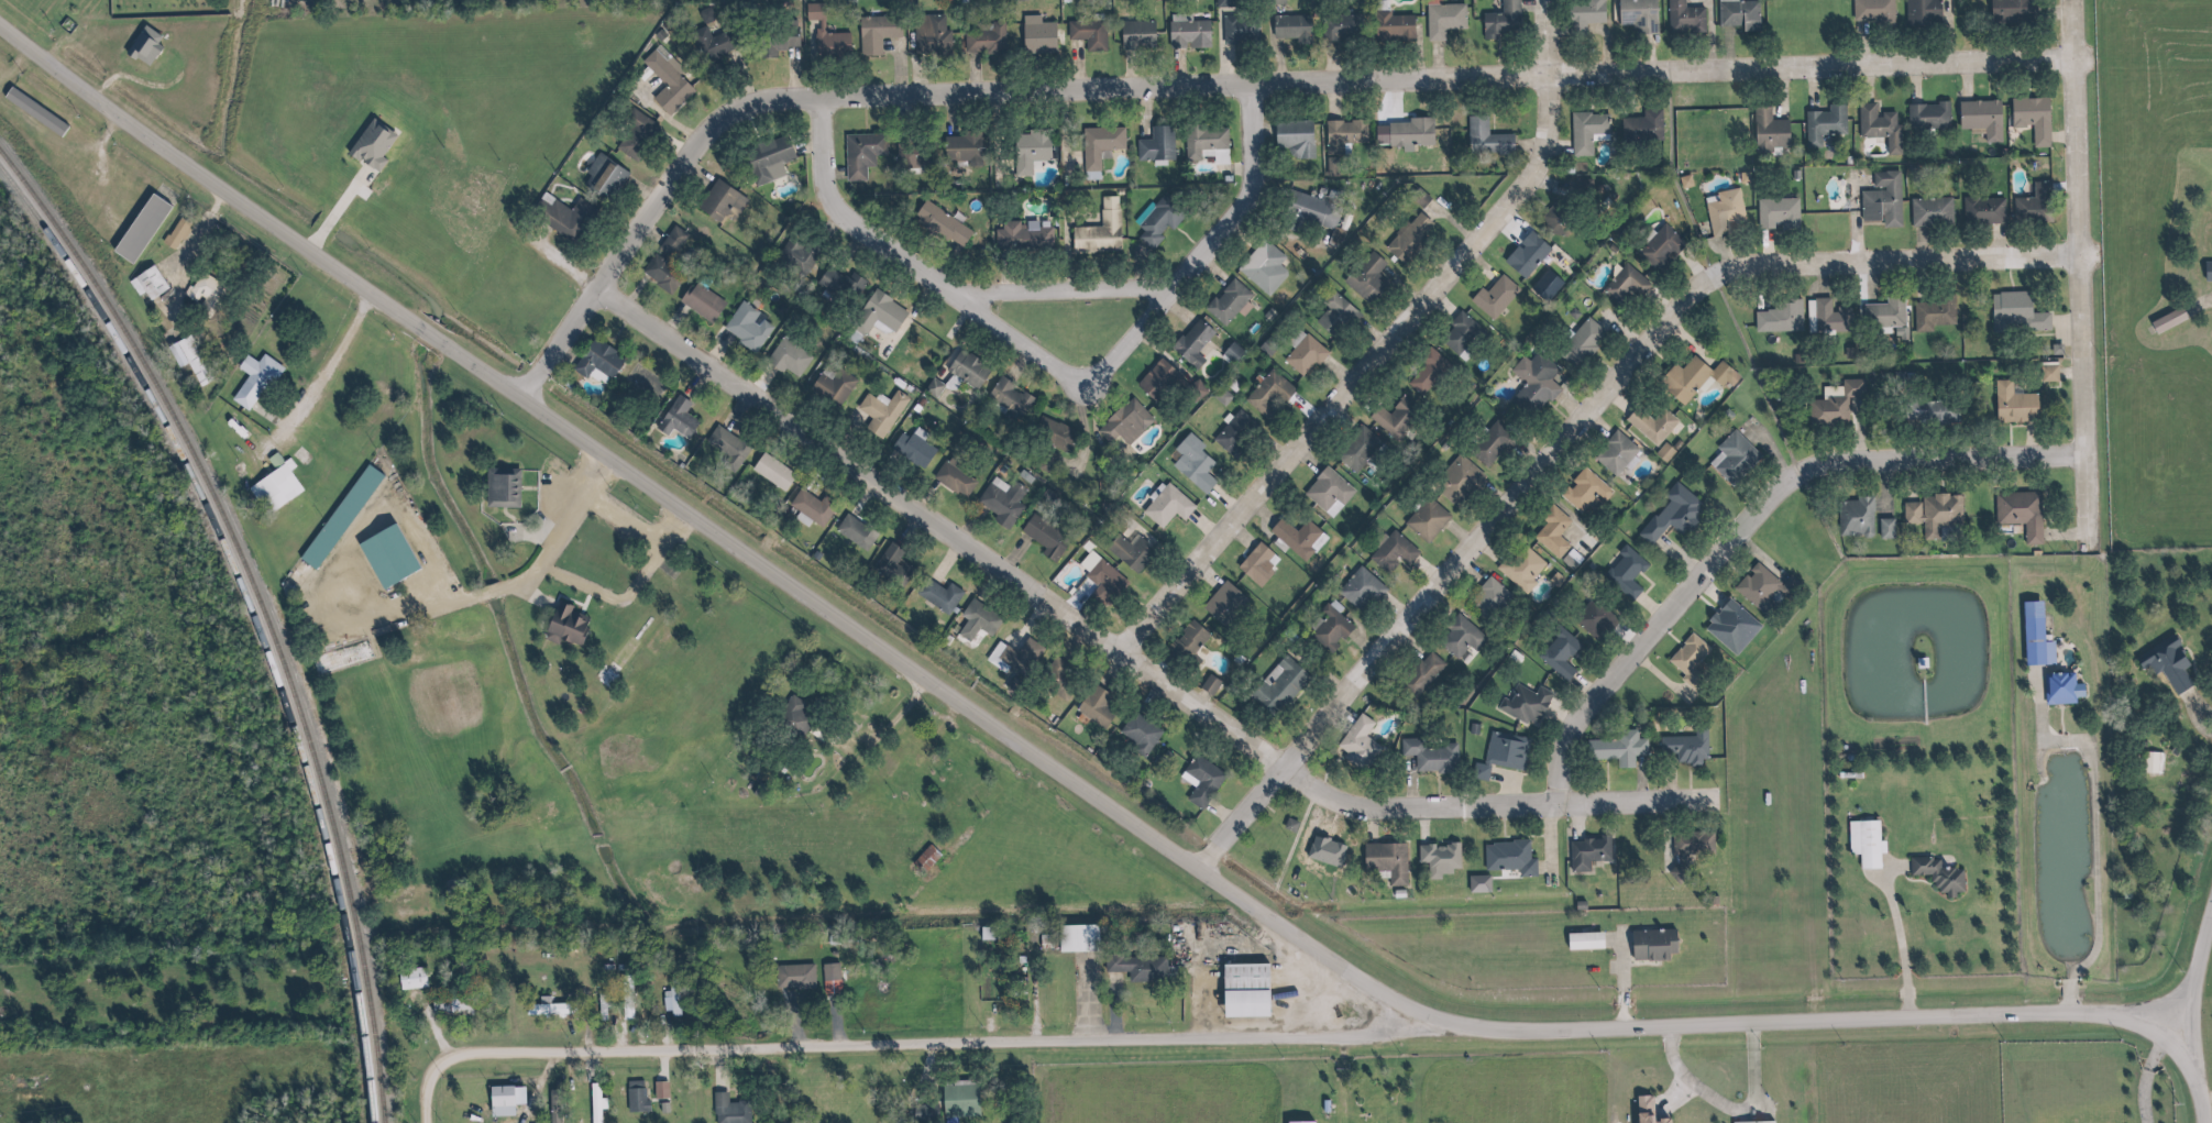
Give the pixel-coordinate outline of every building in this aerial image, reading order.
[(1420,42),(1430,42),(1440,42),(1440,31),(1460,30),(1460,3),(1435,4),(1435,0),(1419,0),(1420,42)] [(1476,41),(1499,41),(1500,34),(1520,34),(1520,16),(1515,16),(1515,7),(1515,0),(1496,0),(1496,13),(1476,13),(1476,41)] [(1559,25),(1558,0),(1600,0),(1600,22),(1581,23),(1581,34),(1566,35),(1566,24),(1559,25)] [(1614,34),(1654,34),(1653,0),(1611,0),(1614,34)] [(1665,34),(1665,0),(1679,0),(1680,1),(1680,7),(1699,8),(1701,33),(1686,33),(1686,27),(1681,26),(1682,34),(1665,34)] [(1714,26),(1738,26),(1738,32),(1754,31),(1753,0),(1736,0),(1713,0),(1714,26)] [(1851,8),(1851,0),(1892,0),(1893,26),(1872,26),(1872,19),(1857,19),(1848,19),(1848,8),(1851,8)] [(1899,24),(1938,24),(1938,0),(1898,0),(1899,24)] [(1987,23),(2033,22),(2033,0),(1986,0),(1987,23)] [(800,2),(800,19),(817,19),(817,2),(800,2)] [(855,57),(878,56),(877,37),(889,36),(898,36),(898,15),(873,15),(873,9),(861,10),(861,16),(852,16),(855,57)] [(1366,11),(1367,43),(1411,42),(1410,14),(1385,15),(1385,11),(1366,11)] [(1328,21),(1328,38),(1352,38),(1352,13),(1336,13),(1336,21),(1328,21)] [(910,32),(910,54),(946,54),(945,30),(942,30),(940,14),(923,14),(922,29),(910,32)] [(1267,24),(1267,37),(1273,37),(1292,37),(1292,45),(1308,45),(1308,14),(1278,14),(1278,24),(1267,24)] [(1019,15),(1019,52),(1052,51),(1052,22),(1034,23),(1034,15),(1019,15)] [(1219,15),(1219,42),(1252,42),(1252,19),(1232,19),(1232,15),(1219,15)] [(1063,22),(1064,38),(1081,38),(1081,49),(1101,49),(1101,21),(1063,22)] [(1116,21),(1116,48),(1129,48),(1129,42),(1152,42),(1151,21),(1116,21)] [(959,31),(959,54),(967,54),(1000,54),(1000,22),(990,22),(990,31),(959,31)] [(1163,22),(1163,51),(1182,51),(1181,42),(1186,42),(1186,49),(1204,49),(1204,22),(1163,22)] [(683,31),(697,67),(715,60),(713,54),(723,51),(729,47),(723,31),(705,37),(700,24),(683,31)] [(808,27),(808,56),(822,55),(822,57),(839,57),(839,53),(845,53),(845,33),(821,34),(821,27),(808,27)] [(799,51),(798,29),(769,30),(770,52),(799,51)] [(637,60),(650,48),(691,89),(665,114),(647,97),(660,82),(637,60)] [(0,90),(0,102),(52,140),(63,125),(3,86),(0,90)] [(35,142),(62,115),(45,98),(18,125),(35,142)] [(2028,128),(2029,145),(2045,145),(2045,137),(2044,98),(2005,99),(2006,129),(2028,128)] [(1902,101),(1910,101),(1918,101),(1918,106),(1930,106),(1930,100),(1946,100),(1946,126),(1902,126),(1902,101)] [(1852,101),(1852,137),(1881,137),(1881,156),(1896,156),(1896,123),(1890,123),(1889,111),(1875,111),(1877,118),(1870,118),(1870,101),(1861,101),(1852,101)] [(1954,103),(1955,129),(1981,129),(1981,144),(1998,144),(1998,102),(1959,103),(1954,103)] [(1825,104),(1840,104),(1840,135),(1820,135),(1820,147),(1800,147),(1798,110),(1806,110),(1825,110),(1825,104)] [(626,106),(615,121),(630,133),(619,148),(635,161),(658,129),(626,106)] [(1772,120),(1785,119),(1786,154),(1750,155),(1749,106),(1765,106),(1765,120),(1772,120)] [(1615,120),(1615,140),(1631,141),(1630,135),(1657,135),(1657,110),(1639,110),(1638,120),(1615,120)] [(1565,113),(1566,143),(1566,155),(1588,155),(1588,141),(1605,141),(1603,115),(1583,117),(1582,112),(1565,113)] [(1461,115),(1462,152),(1509,151),(1509,144),(1509,133),(1484,133),(1483,115),(1461,115)] [(1382,121),(1382,146),(1429,145),(1428,118),(1404,118),(1404,121),(1382,121)] [(1321,121),(1321,153),(1335,153),(1335,142),(1362,142),(1362,120),(1346,121),(1346,124),(1338,124),(1338,121),(1321,121)] [(1179,124),(1180,159),(1195,159),(1195,157),(1195,148),(1223,148),(1223,128),(1200,128),(1200,123),(1179,124)] [(1269,124),(1270,148),(1285,148),(1286,161),(1310,159),(1308,123),(1269,124)] [(1145,126),(1168,126),(1168,161),(1131,159),(1130,140),(1140,140),(1145,140),(1145,126)] [(1009,129),(1010,143),(1008,143),(1009,175),(1027,175),(1026,159),(1047,158),(1046,128),(1009,129)] [(1078,170),(1096,170),(1096,150),(1118,150),(1118,128),(1093,128),(1078,128),(1078,170)] [(767,180),(748,185),(738,145),(785,133),(790,148),(792,158),(762,165),(767,180)] [(889,134),(890,165),(898,165),(898,175),(929,174),(928,146),(907,146),(906,134),(889,134)] [(938,135),(939,159),(977,158),(976,134),(945,135),(938,135)] [(879,135),(879,152),(859,153),(859,179),(840,180),(839,174),(839,135),(858,135),(879,135)] [(1195,157),(1208,156),(1209,165),(1224,164),(1223,148),(1195,148),(1195,157)] [(577,184),(584,175),(579,172),(592,152),(624,172),(619,179),(605,201),(577,184)] [(1867,184),(1867,173),(1891,173),(1891,201),(1878,202),(1878,221),(1856,221),(1856,191),(1881,191),(1881,184),(1867,184)] [(709,179),(692,206),(724,227),(744,198),(712,177),(709,179)] [(1536,216),(1553,230),(1583,195),(1564,180),(1536,216)] [(2027,181),(2044,181),(2045,221),(2007,222),(2006,198),(2027,197),(2027,181)] [(152,185),(106,252),(128,268),(174,199),(152,185)] [(1699,206),(1717,202),(1715,192),(1732,188),(1739,218),(1720,222),(1723,235),(1715,236),(1706,239),(1699,206)] [(1287,189),(1278,219),(1318,231),(1331,228),(1338,203),(1287,189)] [(1126,221),(1138,231),(1132,238),(1146,249),(1158,238),(1153,232),(1162,223),(1167,228),(1185,212),(1159,190),(1126,221)] [(1905,198),(1906,225),(1915,225),(1946,224),(1945,196),(1905,198)] [(1097,197),(1113,197),(1113,210),(1115,210),(1116,251),(1066,253),(1065,229),(1096,228),(1096,210),(1098,209),(1097,197)] [(1957,197),(1957,222),(1992,223),(2000,223),(2000,197),(1957,197)] [(573,199),(592,210),(570,246),(543,230),(532,223),(548,199),(566,210),(573,199)] [(920,199),(909,213),(957,246),(968,231),(920,199)] [(1792,231),(1776,231),(1776,221),(1767,221),(1767,228),(1761,228),(1752,228),(1752,199),(1792,199),(1792,231)] [(1380,249),(1398,264),(1422,238),(1418,234),(1428,222),(1413,209),(1402,222),(1400,220),(1390,231),(1394,234),(1380,249)] [(174,219),(156,241),(169,250),(186,228),(174,219)] [(988,230),(988,247),(997,247),(1047,245),(1046,229),(1017,230),(1016,220),(997,220),(998,230),(988,230)] [(1659,221),(1682,243),(1674,251),(1671,254),(1665,249),(1655,258),(1663,266),(1655,275),(1629,251),(1659,221)] [(667,225),(681,235),(664,257),(650,247),(657,238),(667,225)] [(674,260),(689,237),(674,227),(659,250),(674,260)] [(1523,231),(1544,247),(1520,275),(1499,257),(1523,231)] [(783,236),(764,262),(792,278),(812,252),(783,236)] [(2210,236),(2211,236),(2211,285),(2194,286),(2193,262),(2210,261),(2210,236)] [(1259,240),(1231,268),(1264,297),(1284,272),(1276,267),(1279,255),(1259,240)] [(649,252),(637,271),(642,273),(653,280),(650,285),(665,295),(681,272),(649,252)] [(1338,280),(1364,302),(1382,283),(1371,274),(1380,262),(1369,253),(1352,273),(1347,268),(1338,280)] [(1626,288),(1635,296),(1641,289),(1646,285),(1618,260),(1616,263),(1620,267),(1599,290),(1614,302),(1626,288)] [(123,282),(132,295),(140,293),(147,301),(164,289),(147,265),(123,282)] [(823,267),(812,283),(847,309),(863,286),(846,273),(840,280),(823,267)] [(183,286),(176,294),(190,302),(195,295),(200,298),(196,306),(207,312),(223,288),(197,272),(186,288),(183,286)] [(1476,287),(1465,300),(1489,321),(1515,289),(1496,274),(1482,291),(1476,287)] [(1197,307),(1220,327),(1232,313),(1237,318),(1248,305),(1244,301),(1250,295),(1229,276),(1221,284),(1217,290),(1218,294),(1212,299),(1208,295),(1197,307)] [(682,288),(673,301),(678,305),(709,324),(723,302),(692,283),(687,291),(682,288)] [(1321,308),(1310,320),(1330,339),(1343,326),(1346,329),(1353,321),(1358,316),(1328,286),(1313,300),(1321,308)] [(858,335),(844,326),(871,287),(887,297),(884,300),(903,313),(889,333),(870,319),(858,335)] [(1908,302),(1910,332),(1924,332),(1924,324),(1954,324),(1952,290),(1933,290),(1933,302),(1911,302),(1908,302)] [(1987,293),(1987,324),(2021,323),(2022,331),(2046,330),(2046,321),(2046,312),(2028,312),(2027,291),(2005,293),(1987,293)] [(1859,305),(1866,305),(1881,305),(1881,296),(1903,296),(1903,342),(1859,342),(1859,305)] [(1809,297),(1811,332),(1846,331),(1845,306),(1828,306),(1828,297),(1814,297),(1809,297)] [(1768,300),(1796,301),(1796,329),(1749,329),(1749,310),(1768,310),(1768,300)] [(737,338),(734,342),(751,355),(770,328),(758,320),(753,327),(747,322),(753,312),(737,301),(719,327),(724,329),(737,338)] [(2180,312),(2176,305),(2146,322),(2154,335),(2182,317),(2180,312)] [(1442,322),(1446,317),(1452,311),(1482,335),(1459,362),(1429,335),(1434,329),(1446,339),(1453,331),(1442,322)] [(1189,370),(1198,359),(1191,352),(1201,341),(1214,353),(1225,340),(1197,315),(1186,327),(1166,349),(1189,370)] [(1550,350),(1569,370),(1600,334),(1581,316),(1550,350)] [(1322,354),(1317,361),(1312,363),(1308,362),(1298,374),(1281,360),(1291,348),(1284,341),(1294,329),(1322,354)] [(162,345),(174,368),(183,364),(196,387),(209,379),(184,334),(162,345)] [(760,360),(763,363),(777,372),(780,368),(795,379),(810,357),(777,335),(760,360)] [(566,367),(582,378),(588,367),(606,378),(619,360),(599,348),(585,338),(566,367)] [(1410,375),(1402,383),(1417,396),(1435,375),(1444,384),(1455,372),(1427,346),(1416,359),(1424,366),(1413,378),(1410,375)] [(954,348),(939,370),(971,389),(986,367),(954,348)] [(240,356),(231,365),(244,373),(229,399),(240,406),(245,395),(256,399),(279,366),(258,353),(251,364),(240,356)] [(1507,371),(1517,356),(1525,362),(1532,353),(1560,374),(1551,385),(1558,390),(1544,408),(1540,405),(1533,412),(1511,396),(1521,382),(1507,371)] [(1647,382),(1675,407),(1703,375),(1716,386),(1720,382),(1725,386),(1732,377),(1715,362),(1710,366),(1707,371),(1687,354),(1676,366),(1668,359),(1661,365),(1647,382)] [(1179,375),(1157,355),(1132,384),(1155,404),(1179,375)] [(658,404),(670,387),(639,364),(626,381),(658,404)] [(2036,367),(2036,383),(2043,383),(2055,383),(2055,374),(2055,367),(2036,367)] [(993,370),(976,397),(998,411),(994,418),(1011,428),(1031,397),(1021,392),(1015,395),(1013,394),(1006,389),(1012,382),(993,370)] [(815,373),(805,389),(817,397),(814,403),(829,412),(850,381),(834,371),(827,381),(815,373)] [(1273,412),(1264,421),(1241,400),(1268,371),(1290,392),(1285,397),(1279,403),(1273,395),(1264,404),(1273,412)] [(1804,398),(1804,423),(1844,425),(1844,397),(1860,397),(1860,379),(1838,379),(1838,399),(1804,398)] [(1990,381),(1992,420),(2002,420),(2025,419),(2035,419),(2034,393),(2007,394),(2006,379),(1990,381)] [(861,393),(851,407),(867,418),(859,427),(876,440),(905,399),(891,389),(879,406),(861,393)] [(1900,394),(1901,421),(1923,421),(1923,423),(1954,422),(1952,400),(1924,400),(1924,393),(1900,394)] [(670,394),(648,427),(662,436),(668,428),(683,439),(693,422),(675,412),(683,400),(670,394)] [(1364,416),(1394,442),(1399,436),(1399,431),(1417,410),(1397,394),(1387,406),(1383,411),(1374,404),(1367,411),(1364,416)] [(1121,442),(1113,433),(1102,443),(1091,430),(1099,425),(1096,421),(1127,395),(1147,419),(1121,442)] [(1631,407),(1649,420),(1658,408),(1673,421),(1651,445),(1619,420),(1631,407)] [(1232,409),(1206,439),(1231,459),(1256,428),(1232,409)] [(1464,449),(1483,465),(1510,430),(1492,415),(1464,449)] [(1038,416),(1071,433),(1060,452),(1028,433),(1038,416)] [(1355,423),(1329,453),(1353,473),(1378,441),(1355,423)] [(711,425),(701,440),(729,460),(740,443),(711,425)] [(883,449),(917,469),(929,449),(917,441),(922,433),(911,427),(903,439),(893,432),(883,449)] [(1613,475),(1586,455),(1609,428),(1636,448),(1613,475)] [(1728,429),(1757,458),(1728,485),(1710,466),(1721,455),(1712,444),(1728,429)] [(1168,449),(1176,455),(1166,465),(1200,495),(1207,489),(1213,485),(1199,474),(1210,463),(1182,436),(1168,449)] [(757,453),(745,470),(777,493),(789,476),(757,453)] [(1454,453),(1483,476),(1456,510),(1427,484),(1454,453)] [(925,476),(928,478),(959,498),(972,481),(937,459),(925,476)] [(242,487),(261,513),(298,489),(279,463),(242,487)] [(1298,492),(1328,517),(1351,491),(1321,465),(1316,473),(1298,492)] [(291,553),(310,569),(381,475),(361,466),(291,553)] [(1567,480),(1573,484),(1567,491),(1564,487),(1559,493),(1577,508),(1583,502),(1589,508),(1594,503),(1589,498),(1594,495),(1600,498),(1607,492),(1578,466),(1567,480)] [(482,467),(481,505),(494,505),(515,506),(514,469),(482,467)] [(1630,536),(1646,548),(1665,522),(1679,533),(1697,520),(1694,516),(1698,509),(1696,507),(1699,502),(1670,478),(1658,493),(1666,499),(1651,518),(1647,515),(1630,536)] [(981,482),(969,499),(976,503),(991,514),(987,520),(1003,531),(1019,508),(1011,504),(1021,489),(1006,481),(999,493),(981,482)] [(1136,514),(1155,529),(1169,513),(1179,520),(1182,516),(1190,506),(1163,483),(1136,514)] [(794,489),(785,505),(818,527),(833,505),(818,495),(814,503),(794,489)] [(1988,492),(1989,524),(2020,522),(2020,544),(2038,543),(2038,533),(2037,491),(1988,492)] [(1897,503),(1899,525),(1918,524),(1918,540),(1935,539),(1935,526),(1957,526),(1956,494),(1945,494),(1944,492),(1936,493),(1929,493),(1929,496),(1917,496),(1917,502),(1905,503),(1897,503)] [(1834,502),(1834,536),(1867,536),(1867,496),(1853,496),(1853,502),(1848,502),(1834,502)] [(1423,498),(1445,518),(1420,540),(1397,520),(1423,498)] [(1547,504),(1536,517),(1541,522),(1529,537),(1553,558),(1564,546),(1552,536),(1565,520),(1547,504)] [(840,514),(828,530),(863,552),(874,535),(840,514)] [(1015,531),(1022,536),(1038,547),(1035,553),(1049,563),(1066,541),(1026,516),(1015,531)] [(1262,530),(1300,562),(1321,538),(1300,519),(1291,530),(1274,516),(1268,524),(1262,530)] [(1874,518),(1875,540),(1891,539),(1890,517),(1878,517),(1874,518)] [(353,543),(393,524),(421,568),(377,590),(353,543)] [(1364,558),(1387,529),(1417,552),(1402,565),(1393,557),(1382,572),(1364,558)] [(1099,548),(1131,574),(1135,569),(1149,551),(1135,539),(1129,547),(1111,532),(1099,548)] [(1598,579),(1628,606),(1642,591),(1630,580),(1644,564),(1618,540),(1608,550),(1617,559),(1598,579)] [(1253,541),(1247,548),(1241,557),(1226,546),(1220,554),(1257,585),(1268,572),(1258,564),(1267,553),(1253,541)] [(1489,566),(1522,593),(1531,584),(1525,579),(1541,563),(1516,541),(1489,566)] [(866,569),(895,590),(911,569),(895,560),(903,550),(891,542),(876,557),(866,569)] [(1086,549),(1074,564),(1081,570),(1078,575),(1091,585),(1081,597),(1102,613),(1126,581),(1086,549)] [(1751,561),(1729,587),(1767,619),(1796,585),(1782,573),(1778,579),(1775,582),(1751,561)] [(1330,592),(1355,615),(1383,590),(1357,568),(1330,592)] [(1482,573),(1472,586),(1475,590),(1464,604),(1489,623),(1511,594),(1482,573)] [(922,579),(911,595),(942,615),(956,592),(944,583),(938,590),(927,582),(922,579)] [(1222,582),(1213,592),(1197,609),(1223,629),(1247,602),(1222,582)] [(1585,595),(1616,621),(1596,641),(1566,614),(1585,595)] [(551,597),(532,636),(555,645),(557,637),(576,648),(590,616),(566,607),(569,603),(551,597)] [(966,598),(954,615),(961,620),(953,632),(965,641),(973,628),(984,636),(995,619),(966,598)] [(1305,638),(1325,656),(1350,627),(1320,601),(1312,609),(1322,618),(1305,638)] [(1450,610),(1483,637),(1470,654),(1462,649),(1453,659),(1431,643),(1445,628),(1439,623),(1450,610)] [(1152,657),(1174,672),(1204,631),(1184,617),(1152,657)] [(2025,666),(2055,666),(2055,642),(2044,643),(2044,618),(2024,618),(2025,666)] [(1556,626),(1576,643),(1556,662),(1569,675),(1561,682),(1528,653),(1556,626)] [(1685,631),(1674,645),(1661,660),(1677,674),(1673,680),(1693,694),(1719,659),(1685,631)] [(2191,666),(2174,636),(2135,659),(2143,672),(2150,668),(2155,676),(2163,672),(2177,697),(2194,688),(2184,670),(2191,666)] [(641,645),(631,637),(598,679),(609,687),(641,645)] [(992,641),(980,659),(1000,672),(1006,676),(999,686),(1010,694),(1042,650),(1021,638),(1011,653),(1001,647),(992,641)] [(1423,651),(1440,664),(1408,702),(1391,687),(1407,670),(1419,654),(1423,651)] [(1243,696),(1267,716),(1305,674),(1280,654),(1243,696)] [(1050,659),(1034,683),(1061,702),(1078,676),(1055,661),(1050,659)] [(1202,675),(1192,690),(1207,698),(1217,683),(1202,675)] [(2077,675),(2045,676),(2046,706),(2077,705),(2077,675)] [(1496,697),(1489,707),(1519,724),(1522,718),(1531,724),(1548,694),(1532,686),(1528,693),(1509,683),(1505,690),(1510,693),(1504,703),(1496,697)] [(1087,684),(1070,711),(1099,729),(1110,713),(1100,706),(1107,696),(1097,691),(1087,684)] [(804,712),(808,704),(789,696),(773,730),(802,744),(815,717),(804,712)] [(1114,731),(1143,750),(1157,730),(1134,716),(1129,712),(1114,731)] [(1355,714),(1352,719),(1331,746),(1341,753),(1338,758),(1362,774),(1378,750),(1355,735),(1365,722),(1355,714)] [(1464,723),(1463,733),(1472,734),(1473,725),(1464,723)] [(1583,740),(1583,759),(1599,759),(1610,759),(1611,769),(1629,769),(1628,757),(1633,758),(1643,758),(1642,738),(1633,738),(1633,729),(1621,725),(1613,739),(1583,740)] [(1655,736),(1654,751),(1670,752),(1670,762),(1682,763),(1686,763),(1693,757),(1701,757),(1702,727),(1688,727),(1687,737),(1655,736)] [(1484,730),(1477,763),(1519,772),(1527,739),(1484,730)] [(1395,738),(1418,738),(1418,748),(1451,749),(1451,773),(1429,774),(1429,770),(1409,770),(1409,756),(1396,756),(1395,738)] [(2146,775),(2164,775),(2164,753),(2146,753),(2146,775)] [(1174,778),(1190,789),(1181,801),(1195,811),(1200,804),(1221,777),(1204,763),(1190,755),(1174,778)] [(1280,816),(1276,827),(1290,833),(1294,822),(1280,816)] [(1842,821),(1844,857),(1855,856),(1855,870),(1874,869),(1881,854),(1881,840),(1874,841),(1874,819),(1842,821)] [(1665,832),(1709,830),(1709,851),(1665,852),(1665,832)] [(1564,840),(1564,872),(1586,872),(1586,860),(1604,860),(1604,834),(1596,834),(1596,840),(1564,840)] [(1475,843),(1477,873),(1511,871),(1511,877),(1531,876),(1530,859),(1525,860),(1523,840),(1497,841),(1475,843)] [(1358,844),(1360,874),(1385,874),(1387,890),(1404,890),(1400,843),(1365,843),(1358,844)] [(1902,857),(1903,876),(1915,878),(1923,882),(1926,884),(1946,901),(1959,887),(1954,870),(1940,867),(1925,856),(1902,857)] [(1662,871),(1672,883),(1684,873),(1675,861),(1662,871)] [(1056,924),(1057,953),(1079,951),(1097,951),(1094,923),(1056,924)] [(1624,929),(1625,961),(1652,961),(1664,961),(1663,953),(1671,953),(1671,931),(1624,929)] [(1561,934),(1562,951),(1600,949),(1600,942),(1599,932),(1561,934)] [(1099,957),(1099,971),(1124,971),(1124,980),(1162,980),(1162,956),(1099,957)] [(1218,961),(1220,1016),(1268,1014),(1267,960),(1218,961)] [(770,965),(771,988),(793,987),(793,990),(810,989),(810,962),(770,965)] [(818,965),(819,994),(837,993),(836,965),(818,965)] [(427,989),(426,969),(399,972),(400,992),(427,989)] [(623,982),(623,1022),(632,1022),(632,982),(623,982)] [(671,1016),(682,1016),(682,996),(671,996),(671,1016)] [(550,1007),(550,999),(540,999),(540,1007),(526,1007),(526,1017),(573,1017),(573,1007),(550,1007)] [(472,1018),(472,1000),(433,1000),(433,1018),(472,1018)] [(939,1081),(940,1116),(977,1116),(977,1080),(939,1081)] [(621,1081),(623,1113),(646,1113),(646,1101),(640,1101),(640,1089),(636,1089),(636,1081),(621,1081)] [(602,1109),(602,1085),(591,1085),(591,1122),(602,1122),(602,1109)] [(485,1087),(486,1115),(510,1115),(510,1086),(485,1087)] [(550,1122),(567,1122),(567,1089),(550,1089),(550,1122)] [(707,1114),(713,1114),(712,1122),(745,1122),(745,1101),(725,1101),(725,1090),(708,1090),(707,1114)] [(907,1105),(907,1120),(933,1120),(933,1105),(907,1105)]
